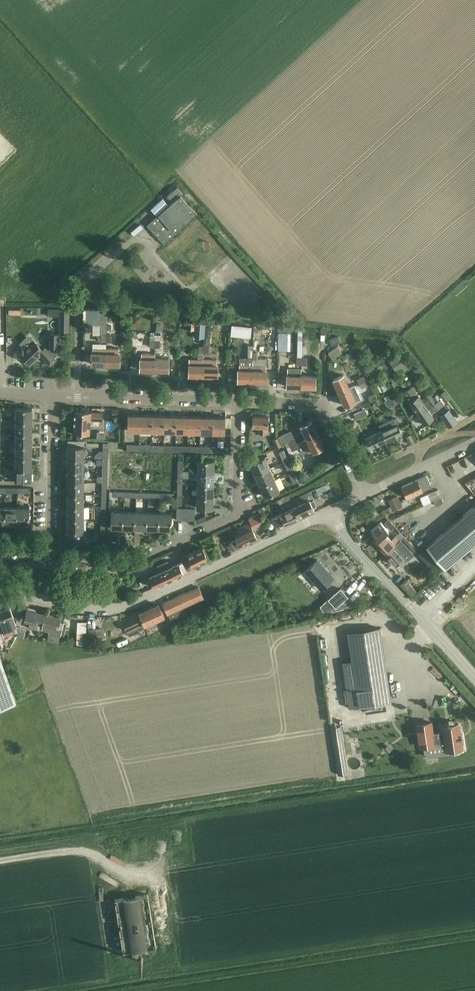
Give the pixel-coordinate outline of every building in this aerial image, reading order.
[(173,201),(147,225),(149,227),(163,243),(194,217),(197,214),(198,213),(180,194),(182,193),(177,187),(167,195),(173,201)] [(106,342),(106,335),(106,325),(106,310),(101,310),(101,311),(97,311),(97,318),(97,319),(101,319),(101,342),(106,342)] [(69,331),(69,312),(60,312),(59,331),(69,331)] [(133,315),(132,324),(141,324),(141,315),(133,315)] [(195,329),(195,337),(204,337),(205,323),(195,323),(195,329)] [(231,324),(230,335),(242,336),(250,337),(251,328),(251,326),(231,324)] [(287,351),(287,332),(278,332),(277,350),(287,351)] [(59,346),(59,334),(50,333),(50,346),(50,348),(48,350),(44,347),(43,348),(43,349),(42,350),(39,347),(39,346),(33,340),(25,348),(22,345),(16,351),(29,365),(40,354),(50,364),(55,359),(54,357),(56,355),(56,346),(59,346)] [(331,345),(341,342),(338,336),(329,339),(331,345)] [(332,359),(342,353),(338,346),(328,353),(332,359)] [(105,364),(106,348),(93,347),(93,353),(91,353),(91,364),(105,364)] [(106,348),(105,364),(120,364),(120,353),(119,353),(119,348),(106,348)] [(401,350),(387,359),(395,371),(409,362),(401,350)] [(252,365),(252,381),(254,381),(258,381),(260,381),(266,381),(267,370),(265,370),(266,365),(265,365),(266,358),(258,358),(258,352),(257,352),(253,352),(253,358),(252,358),(252,365)] [(154,359),(155,359),(155,354),(141,353),(141,358),(140,358),(140,369),(154,370),(154,359)] [(189,364),(189,375),(195,375),(201,375),(203,375),(203,365),(203,359),(203,353),(199,353),(198,353),(197,359),(189,359),(189,364)] [(169,359),(155,359),(154,359),(154,370),(168,370),(169,359)] [(216,360),(203,359),(203,365),(203,375),(217,376),(218,365),(216,365),(216,360)] [(238,369),(238,381),(252,381),(252,365),(239,364),(239,369),(238,369)] [(372,364),(365,368),(368,373),(375,369),(372,364)] [(287,375),(287,386),(301,386),(301,375),(301,368),(287,368),(287,375)] [(301,375),(301,386),(315,387),(315,376),(301,375)] [(339,392),(349,388),(343,375),(333,379),(339,392)] [(366,380),(359,383),(361,388),(371,383),(369,379),(366,380)] [(412,386),(402,393),(414,410),(415,411),(433,398),(432,397),(429,394),(421,399),(412,386)] [(349,388),(339,392),(345,406),(355,401),(349,388)] [(393,392),(385,396),(391,407),(398,403),(393,392)] [(433,398),(415,411),(416,413),(424,424),(434,418),(430,413),(439,407),(438,407),(443,403),(437,395),(436,394),(432,397),(433,398)] [(461,414),(452,403),(443,409),(451,421),(461,414)] [(16,420),(31,420),(31,408),(16,408),(16,420)] [(112,408),(112,416),(120,417),(120,409),(112,408)] [(356,419),(367,414),(365,409),(354,414),(356,419)] [(90,412),(75,411),(74,433),(77,433),(77,438),(78,438),(78,439),(83,439),(83,438),(84,438),(84,433),(89,434),(90,420),(102,420),(103,413),(91,413),(90,412)] [(128,415),(128,430),(139,430),(140,415),(128,415)] [(140,415),(139,430),(140,430),(152,430),(152,415),(141,415),(140,415)] [(152,415),(152,430),(164,431),(164,416),(152,415)] [(164,416),(164,431),(175,431),(176,416),(164,416)] [(176,416),(175,431),(176,431),(187,431),(188,416),(177,416),(176,416)] [(188,416),(187,431),(188,431),(200,432),(201,417),(200,417),(189,416),(188,416)] [(267,433),(268,416),(252,416),(252,426),(258,426),(258,433),(267,433)] [(201,417),(200,432),(212,432),(212,417),(201,417)] [(212,417),(212,432),(224,432),(225,428),(225,417),(213,417),(212,417)] [(381,431),(386,441),(401,435),(396,425),(397,424),(396,423),(399,423),(396,417),(394,418),(379,425),(381,431)] [(31,432),(31,420),(16,420),(16,432),(31,432)] [(303,430),(298,432),(302,440),(306,438),(317,433),(311,421),(301,425),(303,430)] [(370,449),(386,441),(381,431),(365,438),(370,449)] [(31,444),(31,432),(16,432),(16,444),(31,444)] [(286,448),(296,443),(294,439),(289,441),(285,433),(281,435),(286,448)] [(306,438),(302,440),(308,452),(312,450),(313,452),(323,447),(317,433),(306,438)] [(274,439),(272,440),(276,448),(281,446),(278,438),(274,439)] [(68,446),(68,454),(68,458),(83,458),(83,454),(83,446),(98,446),(98,445),(98,443),(86,443),(86,440),(83,440),(83,441),(78,441),(68,441),(68,446)] [(296,443),(286,448),(289,452),(292,450),(298,448),(296,443)] [(31,456),(31,444),(16,444),(16,456),(31,456)] [(283,462),(288,460),(283,450),(279,452),(283,462)] [(31,468),(31,456),(16,456),(15,468),(31,468)] [(255,474),(269,468),(264,457),(250,463),(255,474)] [(83,458),(68,458),(68,466),(68,470),(83,470),(83,466),(83,458)] [(198,471),(213,472),(213,460),(198,459),(198,471)] [(288,473),(293,471),(288,460),(283,462),(288,473)] [(31,480),(31,468),(15,468),(15,480),(31,480)] [(260,485),(274,479),(269,468),(255,474),(260,485)] [(83,470),(68,470),(68,479),(68,482),(83,482),(83,479),(83,470)] [(213,484),(213,472),(198,471),(198,483),(213,484)] [(293,471),(288,473),(293,484),(297,482),(293,471)] [(304,472),(300,476),(304,480),(308,476),(304,472)] [(417,479),(402,486),(407,498),(422,491),(421,488),(430,485),(426,476),(417,480),(417,479)] [(274,479),(260,485),(265,496),(279,490),(274,479)] [(83,482),(68,482),(68,492),(67,494),(83,494),(83,492),(83,482)] [(213,496),(213,484),(198,483),(197,495),(213,496)] [(306,492),(290,500),(294,507),(299,518),(314,511),(313,507),(316,506),(313,500),(310,501),(306,493),(306,492)] [(83,494),(67,494),(67,504),(67,506),(83,506),(83,504),(83,494)] [(427,494),(420,497),(424,505),(431,502),(430,501),(427,494)] [(212,508),(213,496),(197,495),(197,507),(212,508)] [(279,514),(272,517),(276,527),(284,524),(284,525),(298,519),(299,518),(294,507),(290,500),(288,495),(287,495),(281,498),(277,500),(280,507),(277,509),(280,513),(279,514)] [(397,495),(387,500),(390,507),(400,502),(400,501),(397,495)] [(436,505),(443,502),(440,496),(433,500),(436,505)] [(418,553),(436,573),(444,567),(444,568),(474,542),(474,504),(464,513),(427,546),(418,553)] [(83,506),(67,506),(67,517),(67,519),(83,519),(83,517),(83,506)] [(17,523),(17,508),(5,508),(5,523),(17,523)] [(17,508),(17,523),(29,523),(29,508),(17,508)] [(194,520),(195,508),(176,508),(176,519),(194,520)] [(123,527),(123,512),(111,512),(111,527),(123,527)] [(135,528),(135,512),(123,512),(123,527),(135,528)] [(147,528),(147,513),(135,512),(135,528),(147,528)] [(159,528),(159,513),(147,513),(147,528),(159,528)] [(159,513),(159,528),(171,529),(171,513),(159,513)] [(253,528),(262,524),(257,514),(248,518),(253,528)] [(83,519),(67,519),(67,529),(67,530),(83,530),(83,529),(83,519)] [(388,519),(384,522),(391,530),(395,526),(389,520),(388,519)] [(380,522),(370,531),(375,537),(376,538),(378,541),(376,543),(378,545),(385,553),(399,541),(397,539),(395,536),(392,539),(389,542),(383,535),(388,531),(380,522)] [(235,549),(256,539),(249,523),(238,529),(239,532),(234,535),(236,539),(231,542),(232,542),(228,543),(230,547),(233,546),(235,549)] [(83,530),(67,530),(67,542),(83,542),(83,530)] [(205,547),(216,543),(213,535),(202,540),(205,547)] [(399,541),(385,553),(395,566),(403,559),(406,562),(414,554),(401,540),(399,541)] [(192,566),(208,559),(202,547),(187,555),(192,566)] [(317,558),(303,571),(320,589),(334,577),(317,558)] [(154,586),(184,572),(183,571),(186,570),(182,561),(150,576),(154,586)] [(413,595),(417,592),(408,582),(405,585),(413,595)] [(186,615),(182,606),(203,597),(198,587),(163,603),(167,613),(168,613),(172,621),(186,615)] [(340,588),(320,606),(325,613),(355,605),(340,588)] [(140,614),(145,627),(162,620),(163,622),(166,621),(158,604),(139,613),(140,614)] [(16,626),(13,618),(9,608),(0,612),(0,626),(2,631),(16,626)] [(41,624),(43,614),(27,610),(24,620),(30,622),(28,627),(37,629),(38,624),(41,624)] [(43,614),(41,624),(43,625),(42,629),(49,631),(48,633),(60,636),(63,623),(59,622),(60,618),(43,614)] [(139,630),(145,627),(140,614),(123,621),(127,630),(130,635),(140,631),(139,630)] [(77,622),(76,643),(82,644),(83,632),(86,632),(86,622),(77,622)] [(25,629),(16,627),(17,636),(17,637),(23,638),(25,629)] [(90,639),(104,638),(103,629),(89,630),(90,639)] [(391,702),(381,637),(349,642),(359,707),(391,702)] [(16,700),(0,655),(0,705),(16,700)] [(431,722),(416,724),(419,747),(423,746),(435,745),(434,744),(445,742),(446,751),(462,748),(459,723),(440,726),(441,732),(433,733),(431,722)] [(147,894),(114,899),(123,952),(155,947),(147,894)]
